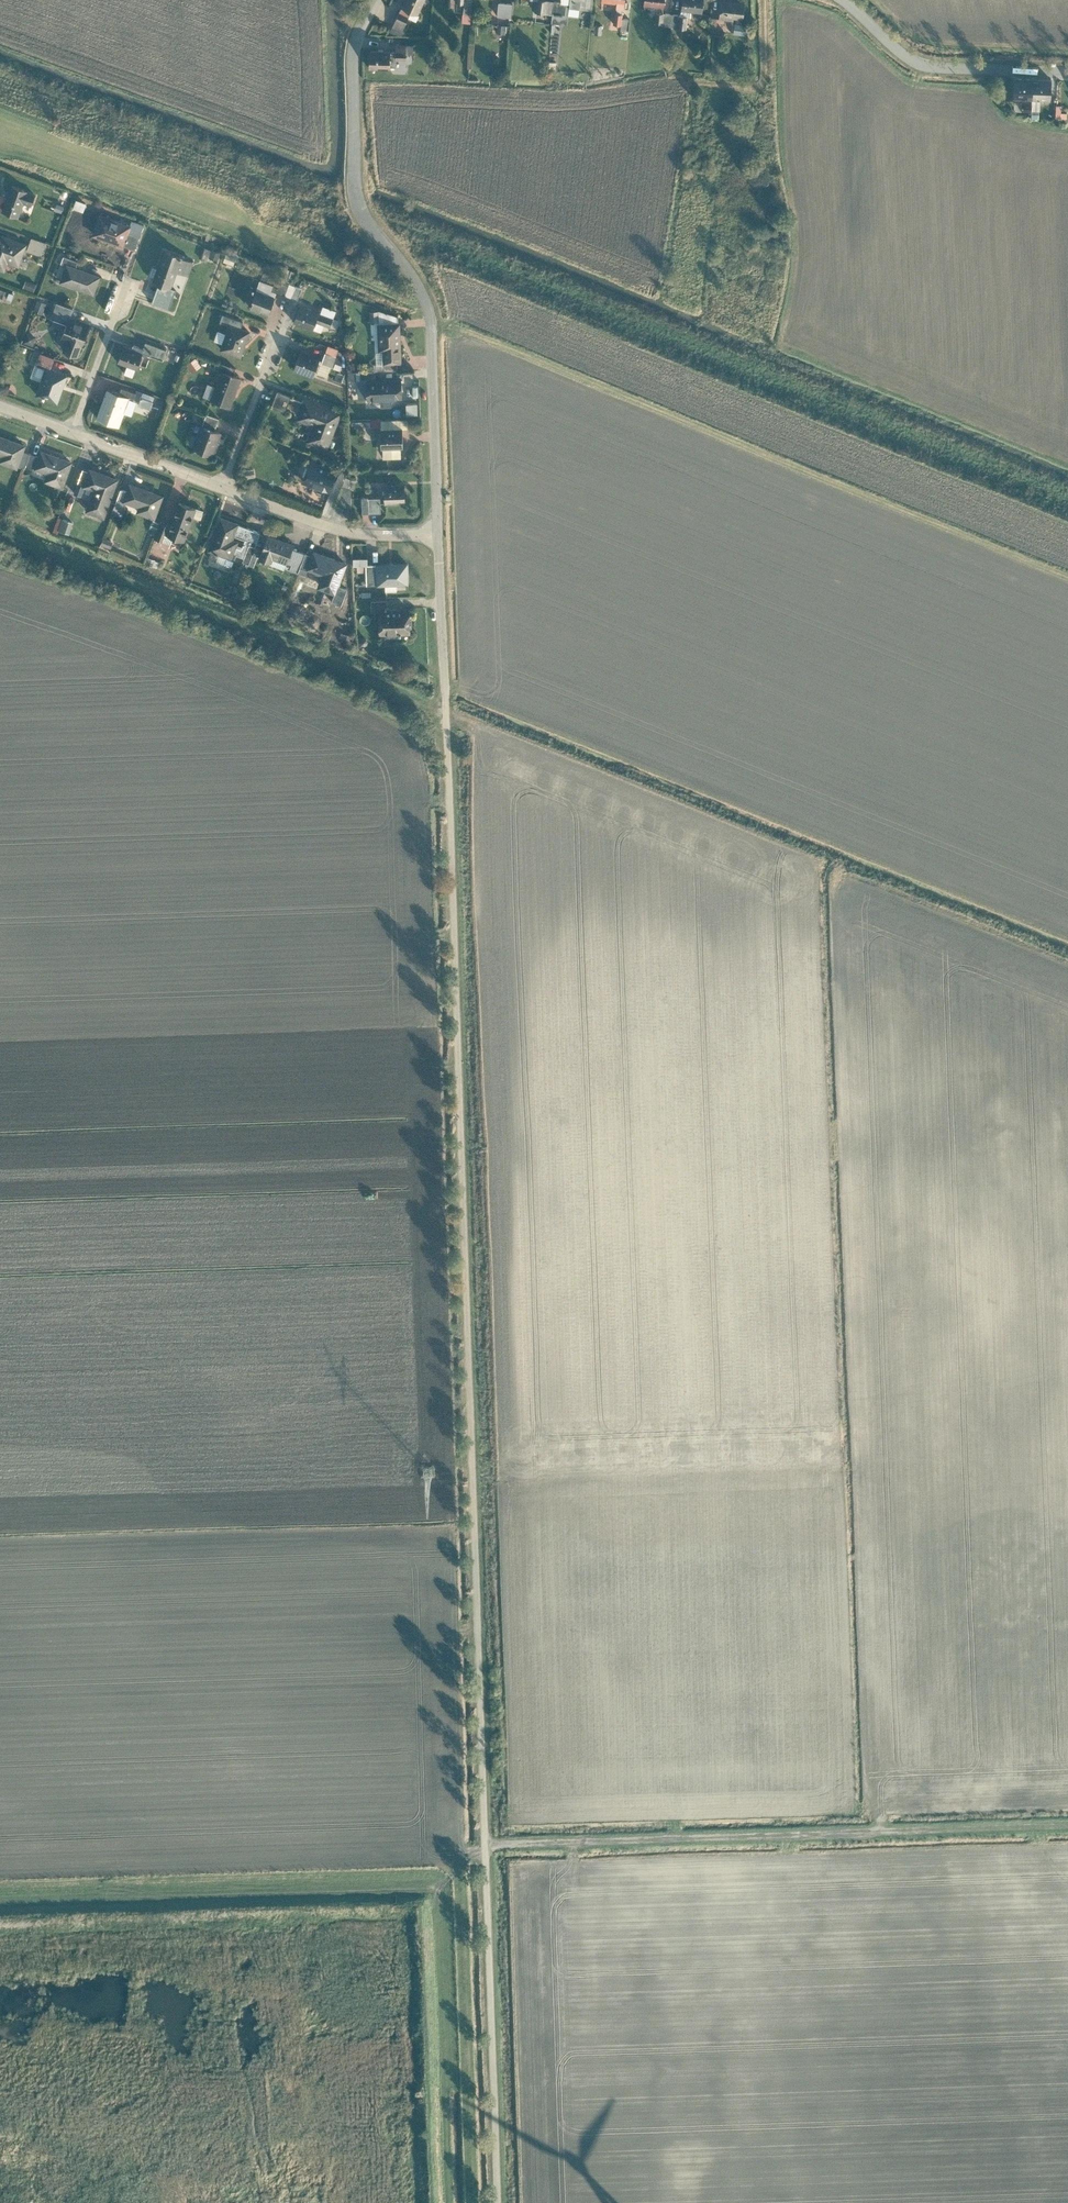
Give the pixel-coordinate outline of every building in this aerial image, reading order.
[(392,28),(402,33),(413,11),(420,14),(427,0),(405,0),(392,28)] [(453,3),(463,4),(463,15),(473,16),(473,0),(453,0),(453,3)] [(550,0),(538,0),(537,13),(564,16),(565,1),(550,0)] [(682,10),(705,11),(706,0),(682,0),(682,10)] [(748,0),(723,0),(721,18),(747,21),(749,0),(748,0)] [(515,4),(500,2),(498,16),(514,17),(515,4)] [(687,13),(655,10),(654,23),(686,26),(687,13)] [(627,13),(616,11),(614,23),(625,25),(627,13)] [(508,24),(500,24),(499,33),(508,33),(508,24)] [(748,25),(735,24),(734,33),(747,35),(748,25)] [(563,26),(555,26),(555,35),(564,34),(563,26)] [(410,44),(397,44),(398,59),(410,59),(410,44)] [(394,49),(373,49),(373,65),(394,66),(394,49)] [(1016,78),(1015,99),(1032,100),(1033,79),(1016,78)] [(1033,79),(1032,100),(1050,101),(1051,80),(1033,79)] [(1063,104),(1055,104),(1056,117),(1063,116),(1063,104)] [(10,186),(2,211),(19,216),(24,201),(31,203),(34,193),(10,186)] [(76,205),(86,208),(89,200),(78,197),(76,205)] [(98,213),(91,234),(133,248),(140,227),(132,225),(135,216),(123,212),(120,220),(98,213)] [(0,233),(0,268),(5,270),(8,262),(18,265),(26,242),(0,233)] [(46,241),(32,236),(27,250),(42,254),(46,241)] [(215,249),(204,246),(200,258),(211,261),(215,249)] [(192,259),(163,250),(153,280),(159,282),(153,301),(168,306),(179,272),(187,275),(192,259)] [(63,280),(93,291),(99,274),(75,265),(77,259),(65,255),(61,264),(68,267),(63,280)] [(250,304),(271,311),(280,284),(259,277),(250,304)] [(36,281),(25,278),(22,285),(33,289),(36,281)] [(9,291),(0,288),(0,300),(5,302),(9,291)] [(37,308),(45,310),(48,300),(39,298),(37,308)] [(300,302),(294,320),(327,330),(333,312),(300,302)] [(73,309),(57,303),(51,317),(65,322),(60,337),(69,341),(66,350),(80,355),(91,324),(70,316),(73,309)] [(227,326),(220,347),(242,354),(250,329),(241,326),(244,319),(221,312),(218,323),(227,326)] [(380,363),(401,363),(401,323),(379,323),(380,363)] [(34,343),(38,334),(30,331),(26,339),(34,343)] [(118,361),(137,368),(143,351),(162,358),(166,347),(144,339),(140,351),(124,345),(118,361)] [(326,345),(321,364),(334,367),(339,349),(326,345)] [(300,350),(294,369),(314,375),(320,355),(300,350)] [(35,365),(45,369),(36,393),(57,401),(66,376),(49,369),(54,356),(40,351),(35,365)] [(220,361),(209,399),(233,407),(242,376),(232,373),(234,366),(220,361)] [(403,399),(403,378),(366,379),(366,400),(403,399)] [(105,387),(94,416),(119,425),(133,390),(120,385),(117,392),(105,387)] [(291,395),(277,391),(271,408),(286,413),(291,395)] [(142,395),(139,403),(149,407),(152,399),(142,395)] [(342,408),(306,395),(297,418),(310,423),(303,440),(327,448),(342,408)] [(205,412),(193,448),(214,455),(222,430),(215,427),(218,417),(205,412)] [(405,454),(402,427),(381,428),(383,455),(405,454)] [(0,435),(0,460),(16,465),(23,443),(0,435)] [(72,460),(41,449),(34,467),(48,472),(46,479),(63,485),(72,460)] [(362,452),(358,457),(365,463),(369,457),(362,452)] [(309,457),(301,480),(328,490),(337,467),(309,457)] [(118,477),(88,467),(81,488),(93,492),(86,511),(104,517),(118,477)] [(404,481),(384,482),(385,504),(405,503),(404,481)] [(163,493),(130,482),(124,500),(138,505),(136,511),(155,517),(163,493)] [(379,494),(360,496),(362,512),(381,510),(379,494)] [(194,506),(177,500),(165,537),(182,542),(194,506)] [(72,531),(76,520),(61,514),(57,525),(72,531)] [(253,527),(223,517),(212,550),(233,557),(235,552),(245,555),(253,527)] [(295,540),(267,531),(259,557),(271,561),(274,556),(288,560),(295,540)] [(345,561),(315,551),(309,569),(322,574),(317,587),(333,592),(330,601),(342,605),(348,587),(337,583),(345,561)] [(409,583),(408,561),(365,561),(365,584),(409,583)] [(411,605),(379,606),(380,635),(412,634),(411,605)]
